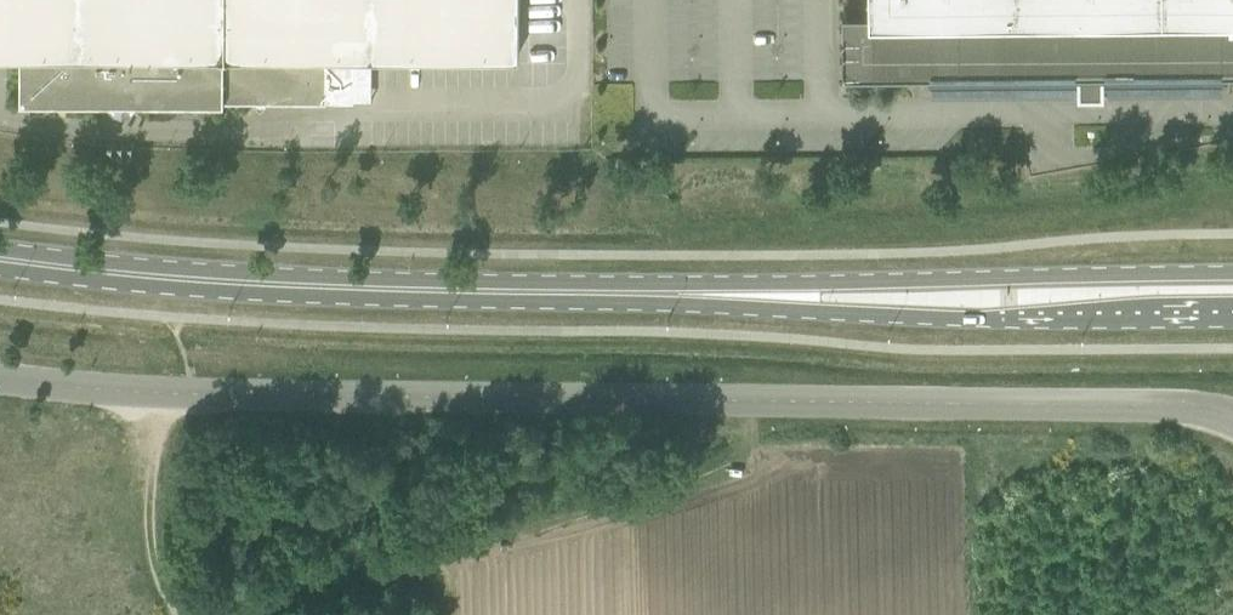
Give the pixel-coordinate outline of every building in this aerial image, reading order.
[(519,53),(520,0),(0,0),(0,52),(21,52),(21,100),(94,101),(94,99),(103,99),(116,111),(120,107),(126,107),(130,111),(142,99),(152,99),(152,101),(256,101),(256,99),(266,99),(266,101),(327,101),(327,52),(352,52),(519,53)] [(871,12),(845,12),(845,70),(1232,70),(1232,0),(871,0),(871,12)]
